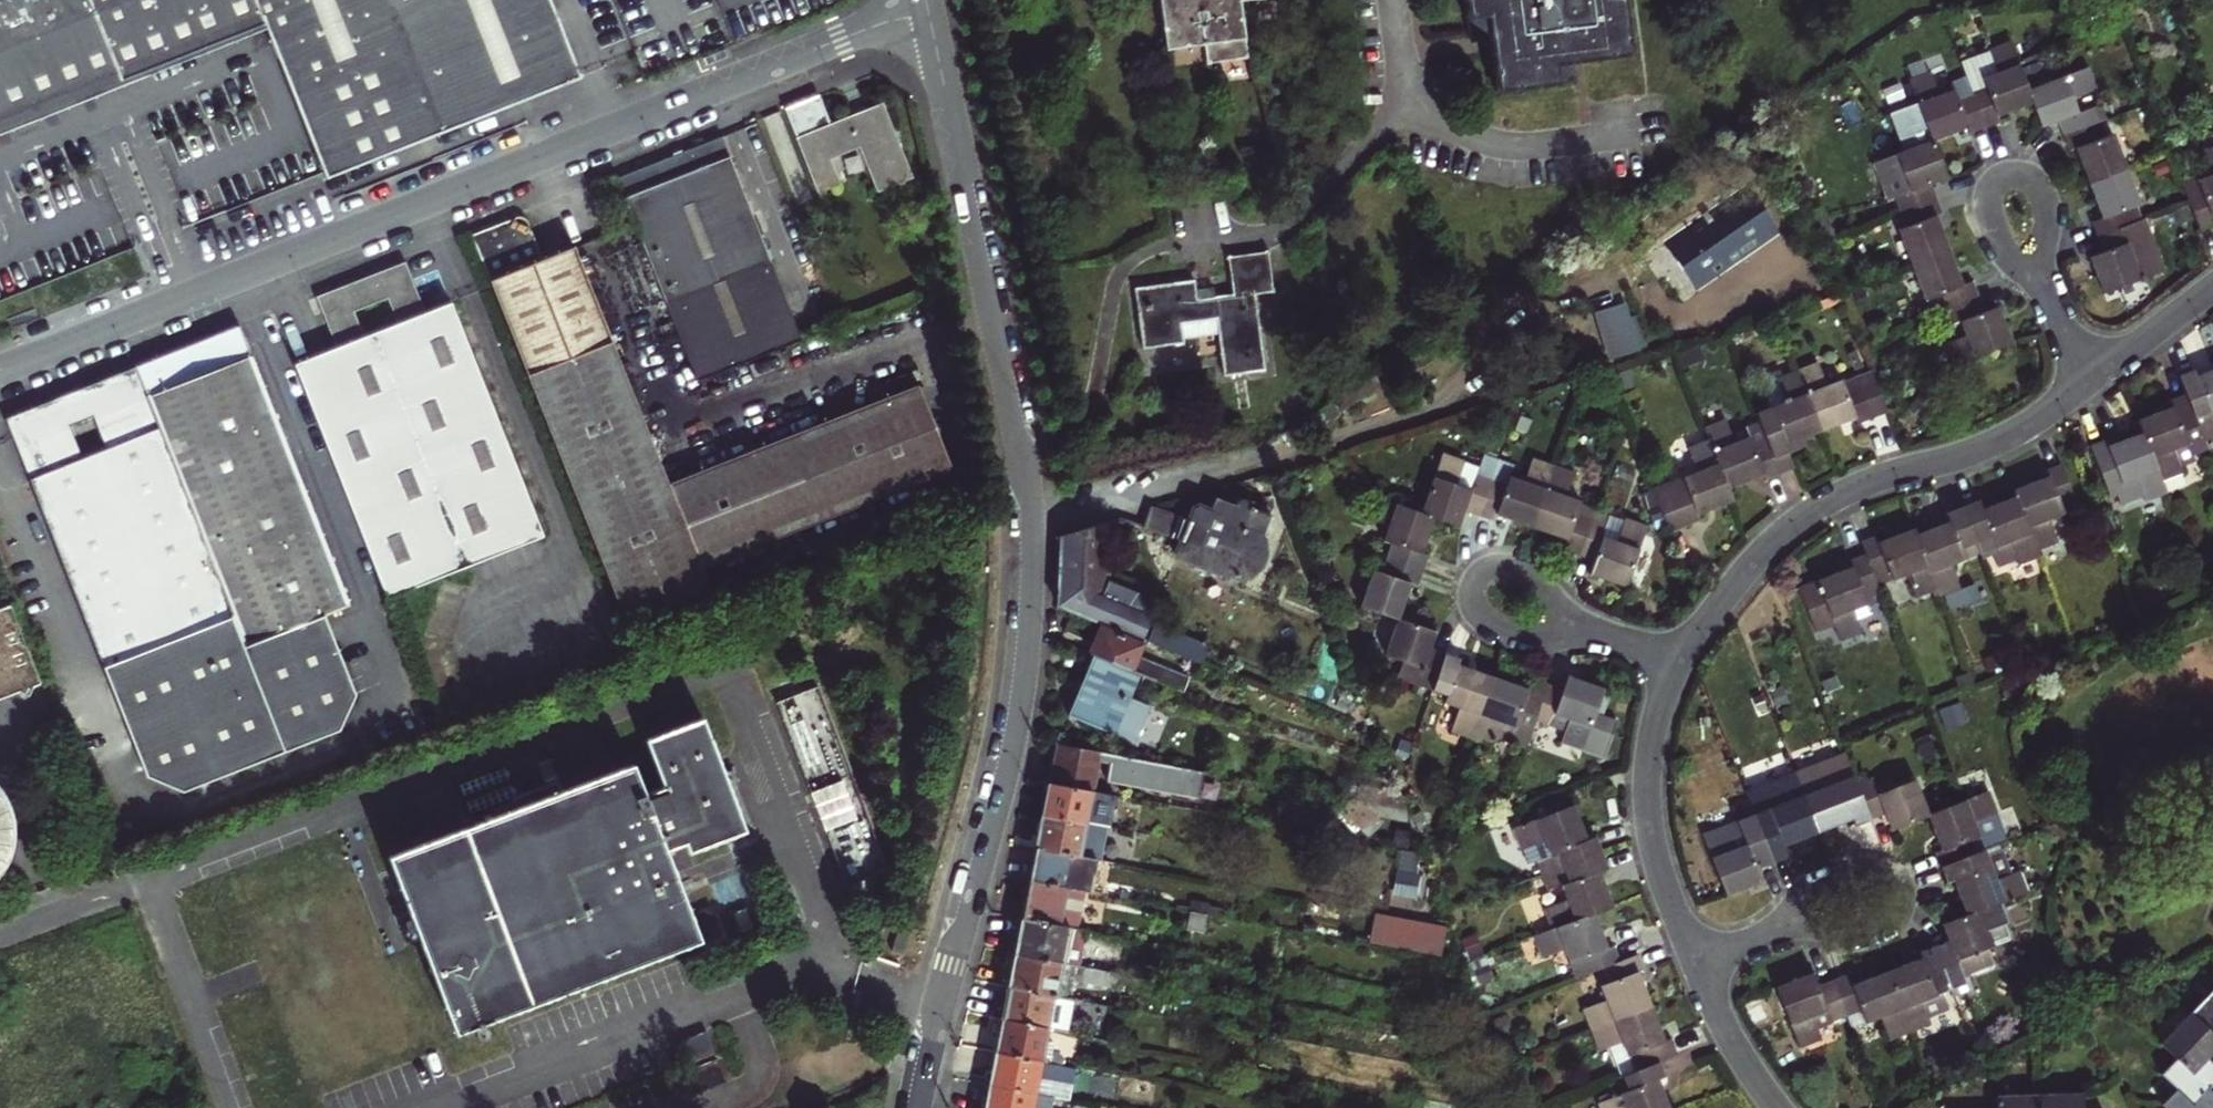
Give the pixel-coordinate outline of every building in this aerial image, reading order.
[(116,72),(121,83),(265,25),(322,167),(327,179),(581,78),(550,0),(0,0),(0,118),(116,72)] [(1166,48),(1205,43),(1207,62),(1246,56),(1238,0),(1159,0),(1166,48)] [(1497,89),(1572,78),(1569,60),(1626,52),(1619,0),(1465,0),(1467,16),(1486,14),(1497,89)] [(2165,266),(2145,218),(2134,223),(2128,205),(2140,200),(2113,130),(2105,132),(2094,104),(2078,110),(2073,95),(2097,87),(2087,63),(2028,84),(2009,37),(1987,45),(1996,69),(1980,74),(1984,84),(1970,88),(1965,74),(1951,79),(1953,85),(1939,89),(1930,67),(1907,76),(1930,137),(1871,158),(1886,198),(1893,195),(1904,223),(1897,226),(1923,297),(1924,296),(1931,314),(1942,310),(1947,322),(1959,318),(1964,332),(1941,341),(1950,364),(2011,340),(2004,321),(1997,304),(1984,309),(1975,287),(1972,279),(1962,282),(1936,212),(1941,210),(1930,181),(1937,179),(1947,175),(1933,137),(1967,124),(1969,130),(1978,127),(1991,122),(1999,119),(1997,114),(2031,101),(2041,125),(2048,122),(2056,119),(2067,147),(2073,145),(2100,215),(2090,219),(2093,228),(2101,249),(2088,254),(2093,267),(2102,290),(2165,266)] [(818,94),(786,107),(817,191),(838,184),(828,156),(859,145),(876,192),(910,178),(882,103),(830,122),(818,94)] [(766,142),(784,137),(777,114),(760,119),(766,142)] [(635,224),(666,302),(697,381),(801,340),(722,137),(616,177),(622,192),(635,224)] [(2203,148),(2211,171),(2196,177),(2198,184),(2184,190),(2188,198),(2199,228),(2206,225),(2212,223),(2212,220),(2211,216),(2212,215),(2212,144),(2203,148)] [(1745,181),(1662,238),(1697,288),(1780,230),(1745,181)] [(517,215),(470,233),(627,620),(711,587),(702,564),(952,464),(918,380),(668,481),(573,245),(541,257),(526,219),(517,215)] [(1136,287),(1144,346),(1183,340),(1181,322),(1217,316),(1224,374),(1264,367),(1253,293),(1272,290),(1267,250),(1228,256),(1233,295),(1196,300),(1193,280),(1136,287)] [(315,295),(335,346),(295,362),(387,595),(542,534),(451,300),(425,310),(405,259),(315,295)] [(1605,363),(1642,352),(1626,302),(1590,313),(1605,363)] [(239,324),(137,365),(234,614),(246,645),(325,615),(350,605),(239,324)] [(1778,373),(1774,375),(1775,378),(1769,380),(1764,397),(1766,403),(1755,408),(1762,427),(1733,438),(1724,416),(1702,425),(1706,436),(1686,444),(1695,468),(1681,473),(1684,482),(1654,494),(1669,529),(1692,520),(1698,518),(1696,512),(1730,499),(1725,486),(1727,485),(1736,482),(1742,479),(1762,472),(1764,477),(1780,472),(1779,471),(1772,453),(1780,450),(1786,448),(1784,442),(1853,414),(1856,421),(1885,410),(1871,373),(1844,384),(1840,375),(1824,381),(1815,357),(1778,373)] [(234,614),(137,365),(6,417),(104,666),(234,614)] [(2194,372),(2192,366),(2178,372),(2185,390),(2176,394),(2171,396),(2173,402),(2136,417),(2140,429),(2106,442),(2104,437),(2097,440),(2089,443),(2109,494),(2116,492),(2120,502),(2142,494),(2144,499),(2166,491),(2161,478),(2181,469),(2173,447),(2188,441),(2185,433),(2199,427),(2203,437),(2212,433),(2212,365),(2194,372)] [(1775,378),(1774,375),(1778,373),(1775,366),(1765,370),(1769,380),(1775,378)] [(1449,729),(1471,736),(1491,743),(1499,720),(1512,725),(1508,739),(1523,744),(1532,717),(1548,723),(1552,711),(1567,716),(1559,739),(1582,746),(1603,684),(1587,679),(1566,672),(1561,686),(1532,676),(1528,687),(1508,680),(1470,666),(1456,661),(1458,654),(1437,646),(1429,643),(1434,630),(1397,615),(1409,581),(1415,583),(1423,561),(1426,553),(1420,551),(1432,516),(1456,525),(1459,517),(1462,507),(1493,518),(1495,512),(1503,515),(1550,532),(1566,537),(1562,548),(1592,559),(1587,571),(1602,576),(1625,585),(1647,522),(1579,500),(1580,498),(1565,492),(1572,469),(1530,454),(1523,476),(1509,472),(1512,462),(1482,451),(1478,461),(1440,448),(1419,509),(1370,492),(1362,514),(1386,522),(1380,537),(1389,540),(1378,570),(1370,567),(1357,604),(1394,617),(1382,651),(1420,667),(1414,681),(1444,693),(1442,700),(1457,705),(1449,729)] [(1793,465),(1786,448),(1780,450),(1772,453),(1779,471),(1793,465)] [(2018,562),(2038,554),(2036,549),(2057,541),(2048,516),(2063,511),(2060,502),(2074,497),(2060,461),(2051,464),(2046,466),(2047,471),(2012,486),(2014,491),(1980,504),(1978,497),(1968,500),(1952,507),(1945,510),(1948,517),(1914,530),(1912,524),(1877,538),(1875,533),(1866,537),(1859,539),(1864,551),(1857,554),(1849,557),(1851,563),(1798,585),(1813,624),(1831,617),(1839,639),(1861,629),(1853,607),(1867,602),(1868,605),(1876,603),(1873,595),(1881,592),(1878,584),(1907,573),(1916,596),(1937,587),(1938,592),(1960,584),(1952,561),(1966,556),(1962,546),(1990,536),(1994,545),(2009,540),(2018,562)] [(1261,564),(1265,553),(1263,537),(1260,536),(1268,512),(1255,506),(1249,486),(1234,489),(1230,502),(1212,497),(1209,506),(1196,502),(1188,505),(1185,514),(1148,504),(1145,515),(1142,525),(1175,535),(1172,548),(1176,558),(1224,576),(1225,574),(1241,579),(1244,575),(1247,575),(1261,564)] [(1054,603),(1097,621),(1141,638),(1149,614),(1145,612),(1150,601),(1138,596),(1139,594),(1107,581),(1108,519),(1058,532),(1056,566),(1054,603)] [(42,682),(12,603),(0,608),(0,698),(42,682)] [(1085,652),(1091,655),(1136,674),(1181,690),(1187,674),(1135,653),(1141,638),(1097,621),(1096,624),(1067,613),(1064,622),(1061,629),(1090,641),(1085,652)] [(234,614),(104,666),(147,775),(183,789),(287,750),(246,645),(234,614)] [(246,645),(287,750),(334,732),(355,694),(325,615),(246,645)] [(1154,616),(1146,640),(1200,662),(1206,643),(1174,630),(1176,624),(1154,616)] [(1067,713),(1113,733),(1113,731),(1133,739),(1147,704),(1127,696),(1136,674),(1091,655),(1080,681),(1067,713)] [(1351,710),(1365,703),(1361,693),(1306,672),(1300,690),(1351,710)] [(781,719),(812,800),(851,785),(819,704),(781,719)] [(633,761),(388,855),(456,1031),(701,939),(666,848),(685,840),(689,850),(745,828),(702,716),(645,738),(665,788),(646,795),(633,761)] [(1048,761),(1044,780),(1088,789),(1094,759),(1107,762),(1104,778),(1192,794),(1197,769),(1052,741),(1048,761)] [(1920,955),(1850,982),(1846,971),(1839,974),(1817,983),(1812,969),(1794,976),(1776,983),(1799,1046),(1822,1037),(1812,1015),(1827,1008),(1831,1020),(1861,1009),(1866,1020),(1880,1015),(1889,1038),(1950,1013),(1945,1001),(1969,991),(1963,977),(1993,964),(1986,948),(2008,939),(2001,923),(2005,922),(1997,904),(2007,900),(2008,902),(2015,899),(2015,897),(2028,892),(2019,868),(2010,871),(1989,817),(1998,813),(1990,790),(1928,813),(1915,776),(1876,791),(1870,775),(1856,780),(1843,749),(1773,776),(1782,799),(1767,805),(1771,818),(1742,830),(1747,841),(1732,846),(1723,823),(1701,831),(1725,893),(1755,881),(1762,879),(1756,866),(1777,858),(1786,854),(1782,845),(1853,817),(1856,823),(1861,821),(1884,811),(1887,820),(1890,830),(1928,815),(1940,849),(1935,851),(1938,859),(1944,873),(1946,879),(1952,877),(1967,914),(1942,923),(1945,932),(1947,937),(1923,947),(1918,949),(1920,955)] [(1032,845),(1095,856),(1100,824),(1106,792),(1088,789),(1044,780),(1035,828),(1032,845)] [(1348,798),(1365,801),(1405,809),(1397,790),(1358,783),(1355,790),(1348,798)] [(1365,801),(1348,798),(1340,807),(1364,831),(1378,816),(1365,801)] [(1637,967),(1643,966),(1641,960),(1637,951),(1619,958),(1616,949),(1613,943),(1606,945),(1593,909),(1611,902),(1599,870),(1607,866),(1597,842),(1593,833),(1585,836),(1572,801),(1510,827),(1518,848),(1528,845),(1545,888),(1559,883),(1563,897),(1541,906),(1549,926),(1530,933),(1539,954),(1562,946),(1568,961),(1575,958),(1582,973),(1600,966),(1605,980),(1598,983),(1604,997),(1580,1007),(1602,1064),(1607,1062),(1613,1077),(1619,1091),(1596,1100),(1599,1107),(1671,1107),(1658,1077),(1664,1074),(1662,1067),(1658,1059),(1675,1051),(1672,1043),(1670,1037),(1664,1039),(1637,967)] [(1089,890),(1095,856),(1032,845),(1029,860),(1026,877),(1082,888),(1089,890)] [(1397,867),(1414,870),(1417,854),(1399,851),(1397,867)] [(1418,871),(1414,870),(1397,867),(1393,892),(1424,899),(1425,884),(1422,883),(1420,874),(1418,871)] [(1018,917),(1075,927),(1082,888),(1026,877),(1022,896),(1018,917)] [(1201,930),(1205,912),(1188,908),(1184,926),(1201,930)] [(1084,929),(1075,927),(1018,917),(1015,933),(1012,951),(1119,971),(1120,960),(1079,951),(1084,929)] [(1369,919),(1366,948),(1440,955),(1443,926),(1369,919)] [(889,948),(885,963),(897,967),(902,952),(889,948)] [(1119,971),(1012,951),(1009,966),(1005,984),(1070,997),(1074,971),(1082,973),(1081,979),(1116,985),(1119,971)] [(1070,997),(1005,984),(1003,996),(999,1018),(1048,1027),(1066,1030),(1072,997),(1070,997)] [(2191,1009),(2212,1030),(2212,986),(2191,1009)] [(2191,1009),(2160,1040),(2176,1055),(2192,1071),(2208,1055),(2212,1049),(2212,1030),(2191,1009)] [(993,1050),(1059,1062),(1059,1056),(1050,1053),(1053,1041),(1044,1039),(1048,1027),(999,1018),(996,1032),(993,1050)] [(990,1065),(986,1083),(1036,1092),(1039,1076),(1066,1081),(1070,1065),(1059,1062),(993,1050),(990,1065)] [(2176,1055),(2161,1071),(2175,1085),(2192,1101),(2207,1085),(2212,1079),(2212,1060),(2208,1055),(2192,1071),(2176,1055)] [(982,1107),(1048,1107),(1051,1095),(1036,1092),(986,1083),(984,1096),(982,1107)] [(2207,1085),(2192,1101),(2175,1085),(2160,1101),(2168,1107),(2212,1107),(2212,1091),(2207,1085)] [(2081,1089),(2039,1092),(2039,1107),(2082,1107),(2081,1089)] [(2039,1092),(1995,1094),(1996,1107),(2039,1107),(2039,1092)]
